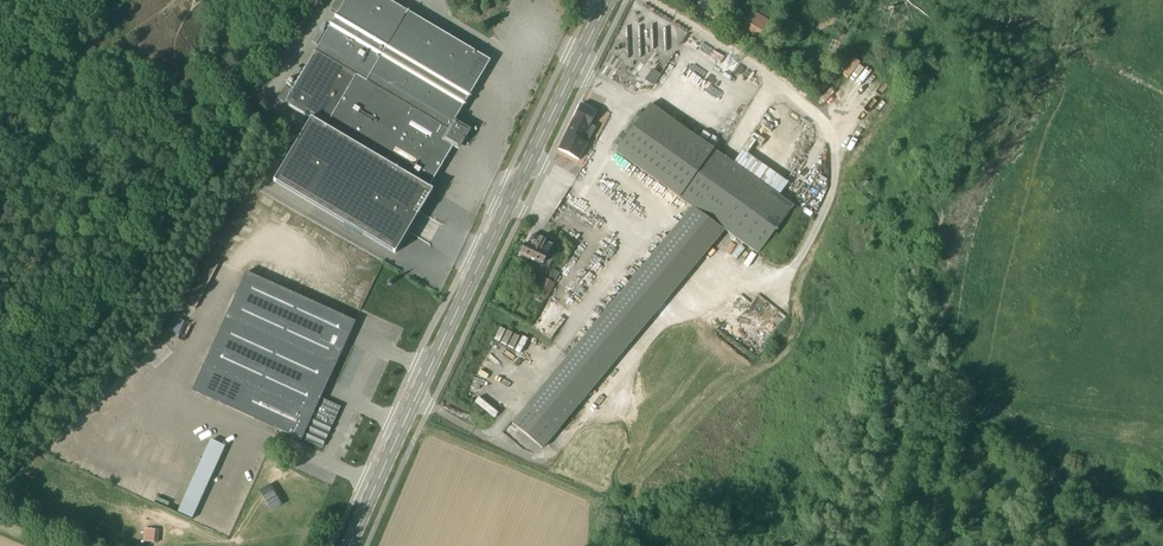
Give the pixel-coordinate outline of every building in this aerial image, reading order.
[(310,118),(274,180),(395,253),(433,190),(428,188),(453,147),(459,150),(471,130),(455,120),(490,61),(387,0),(336,0),(331,8),(339,13),(292,90),(285,86),(277,98),(310,118)] [(723,3),(712,20),(722,26),(733,9),(723,3)] [(759,38),(769,20),(744,6),(734,24),(759,38)] [(652,69),(644,80),(654,86),(661,75),(652,69)] [(693,207),(527,406),(512,423),(542,449),(725,229),(758,253),(794,205),(650,104),(643,114),(639,111),(632,120),(637,123),(628,135),(622,131),(614,143),(619,147),(616,152),(693,207)] [(580,104),(570,127),(587,135),(591,137),(596,127),(591,124),(597,112),(580,104)] [(559,149),(579,161),(591,137),(587,135),(570,127),(559,149)] [(526,244),(520,254),(542,264),(549,267),(552,260),(552,247),(550,246),(551,244),(544,241),(545,240),(540,238),(539,239),(532,235),(527,245),(526,244)] [(545,277),(537,293),(546,298),(554,282),(554,283),(560,273),(553,269),(548,279),(545,277)] [(247,271),(193,388),(302,438),(320,447),(338,407),(340,408),(341,407),(321,398),(356,322),(247,271)] [(211,439),(178,513),(192,520),(226,446),(211,439)] [(159,543),(160,530),(144,528),(143,542),(159,543)]
